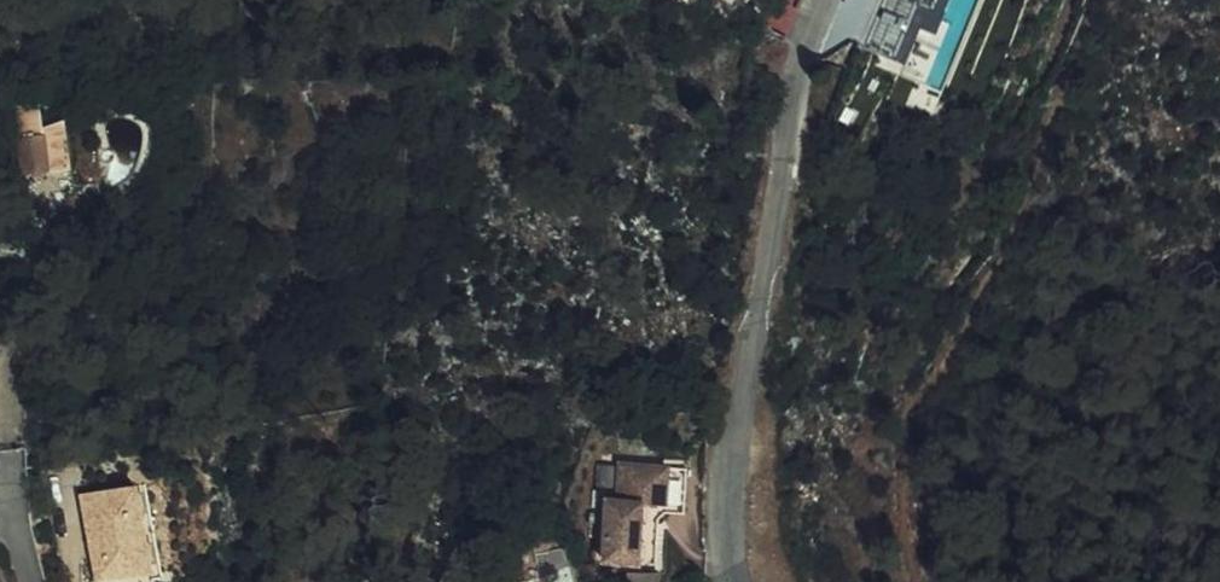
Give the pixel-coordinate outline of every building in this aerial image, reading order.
[(16,144),(18,184),(47,183),(44,144),(16,144)] [(616,506),(610,569),(645,574),(653,510),(675,513),(674,521),(695,524),(700,483),(634,475),(630,508),(616,506)] [(87,501),(109,579),(157,566),(137,490),(87,501)]
